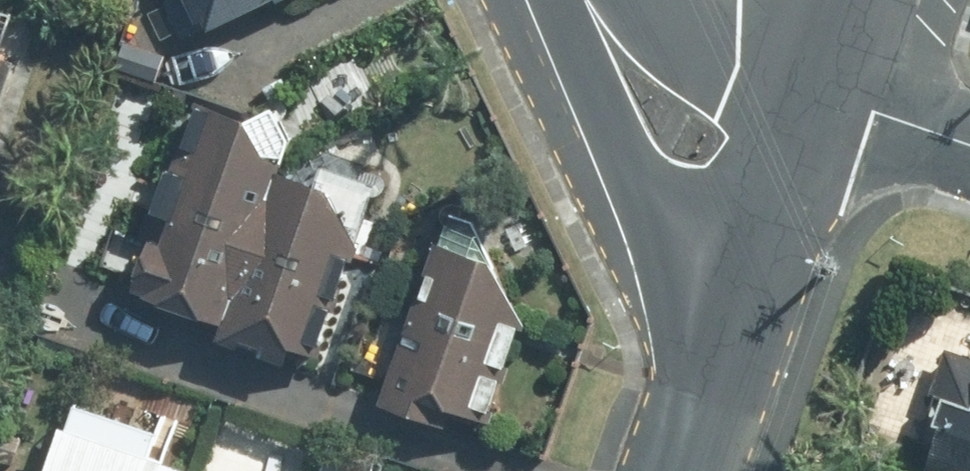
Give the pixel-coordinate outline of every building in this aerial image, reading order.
[(186,38),(278,0),(170,0),(186,38)] [(22,52),(0,45),(0,115),(22,52)] [(285,126),(187,90),(112,292),(310,364),(376,186),(277,149),(285,126)] [(510,230),(451,209),(385,390),(498,431),(543,310),(488,289),(510,230)] [(933,332),(891,457),(933,470),(969,470),(969,345),(933,332)] [(78,402),(52,470),(191,470),(200,447),(78,402)]
